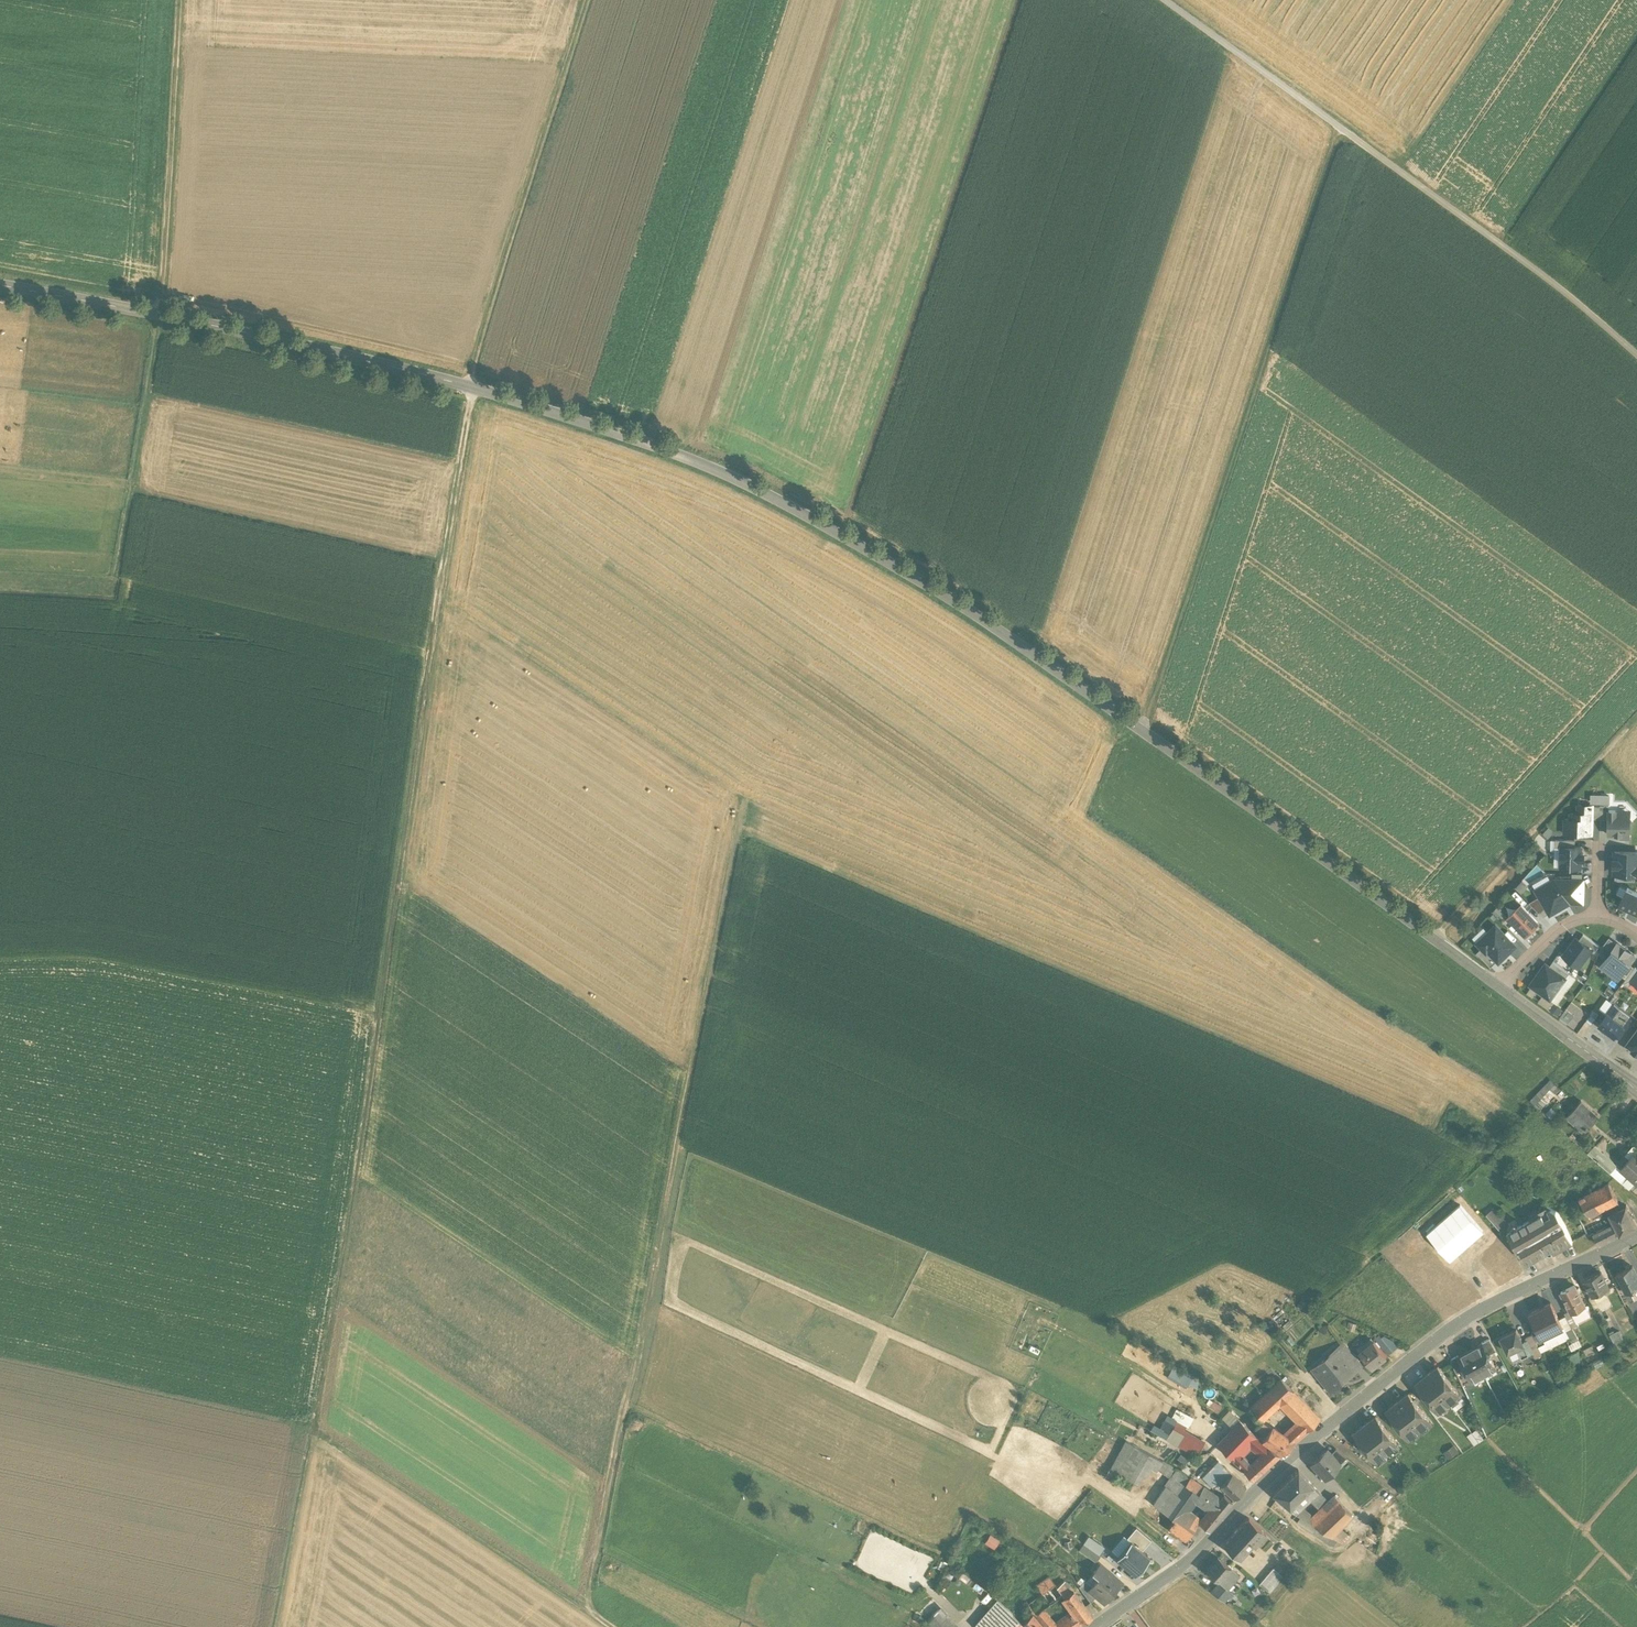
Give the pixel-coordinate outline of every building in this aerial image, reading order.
[(1564,834),(1592,834),(1592,819),(1593,806),(1578,805),(1578,813),(1571,813),(1570,820),(1565,820),(1564,834)] [(1600,819),(1609,819),(1609,810),(1609,806),(1600,806),(1600,819)] [(1633,821),(1625,814),(1616,814),(1616,810),(1609,810),(1609,819),(1608,834),(1621,835),(1621,838),(1629,838),(1629,824),(1633,821)] [(1575,847),(1561,847),(1561,867),(1583,867),(1583,847),(1575,847)] [(1614,853),(1614,874),(1615,874),(1635,874),(1636,874),(1636,853),(1614,853)] [(1583,880),(1554,879),(1536,890),(1549,913),(1550,914),(1570,902),(1582,902),(1583,880)] [(1510,892),(1521,902),(1525,898),(1520,893),(1528,885),(1523,880),(1510,892)] [(1628,888),(1620,905),(1636,913),(1636,892),(1628,888)] [(1539,896),(1529,902),(1543,917),(1549,913),(1539,896)] [(1508,918),(1525,936),(1539,924),(1522,905),(1508,918)] [(1499,962),(1515,946),(1495,925),(1478,942),(1483,946),(1497,961),(1499,962)] [(1592,949),(1595,951),(1599,946),(1583,934),(1579,940),(1592,949)] [(1579,967),(1592,949),(1579,940),(1576,937),(1563,955),(1579,967)] [(1607,958),(1618,944),(1609,937),(1598,952),(1607,958)] [(1634,956),(1618,944),(1607,958),(1601,966),(1618,978),(1620,975),(1629,963),(1634,956)] [(1491,967),(1497,961),(1483,946),(1476,953),(1491,967)] [(1549,967),(1565,978),(1569,973),(1553,962),(1549,967)] [(1634,967),(1629,963),(1620,975),(1626,978),(1634,967)] [(1550,1000),(1565,978),(1549,967),(1546,964),(1530,986),(1550,1000)] [(1634,967),(1626,978),(1623,982),(1629,986),(1636,975),(1636,969),(1634,967)] [(1629,986),(1636,992),(1636,975),(1629,986)] [(1583,1006),(1589,997),(1585,994),(1579,1002),(1583,1006)] [(1620,1007),(1613,1017),(1622,1024),(1630,1014),(1620,1007)] [(1613,1017),(1607,1013),(1606,1014),(1603,1018),(1598,1024),(1614,1036),(1622,1024),(1613,1017)] [(1627,1043),(1636,1051),(1636,1030),(1627,1043)] [(1560,1088),(1552,1079),(1531,1100),(1540,1108),(1560,1088)] [(1597,1116),(1580,1101),(1567,1115),(1584,1131),(1597,1116)] [(1604,1153),(1595,1145),(1588,1152),(1597,1160),(1604,1153)] [(1621,1168),(1625,1172),(1636,1182),(1636,1149),(1621,1168)] [(1617,1164),(1604,1153),(1597,1160),(1611,1172),(1617,1164)] [(1609,1182),(1579,1197),(1588,1213),(1589,1213),(1592,1213),(1593,1214),(1606,1206),(1618,1200),(1609,1182)] [(1606,1206),(1609,1213),(1621,1207),(1618,1200),(1606,1206)] [(1621,1207),(1609,1213),(1614,1222),(1620,1234),(1636,1225),(1626,1204),(1621,1207)] [(1551,1207),(1508,1232),(1517,1248),(1520,1246),(1528,1261),(1546,1252),(1550,1253),(1573,1241),(1565,1227),(1566,1226),(1556,1210),(1551,1207)] [(1507,1224),(1495,1210),(1488,1216),(1501,1230),(1507,1224)] [(1601,1215),(1585,1222),(1589,1231),(1605,1223),(1601,1215)] [(1612,1226),(1594,1235),(1598,1244),(1620,1234),(1614,1222),(1611,1224),(1612,1226)] [(1493,1244),(1478,1228),(1469,1235),(1476,1241),(1471,1245),(1480,1255),(1493,1244)] [(1463,1240),(1457,1245),(1457,1246),(1437,1263),(1450,1279),(1452,1279),(1480,1255),(1471,1245),(1476,1241),(1469,1235),(1464,1240),(1463,1240)] [(1493,1244),(1480,1255),(1485,1261),(1499,1251),(1493,1244)] [(1521,1275),(1499,1251),(1485,1261),(1498,1275),(1488,1281),(1495,1291),(1521,1275)] [(1632,1265),(1616,1273),(1626,1292),(1636,1286),(1636,1276),(1632,1265)] [(1609,1287),(1600,1271),(1584,1280),(1592,1296),(1609,1287)] [(1585,1306),(1574,1285),(1561,1292),(1570,1311),(1577,1307),(1578,1310),(1585,1306)] [(1563,1328),(1551,1302),(1529,1313),(1537,1329),(1542,1338),(1563,1328)] [(1585,1306),(1578,1310),(1577,1307),(1570,1311),(1576,1323),(1590,1316),(1585,1306)] [(1563,1328),(1542,1338),(1544,1343),(1538,1346),(1541,1352),(1569,1338),(1566,1331),(1565,1331),(1563,1328)] [(1572,1328),(1566,1331),(1569,1338),(1572,1343),(1578,1340),(1572,1328)] [(1537,1329),(1531,1332),(1533,1335),(1538,1346),(1544,1343),(1542,1338),(1537,1329)] [(1516,1330),(1500,1338),(1508,1353),(1516,1349),(1523,1346),(1524,1346),(1516,1330)] [(1620,1330),(1610,1335),(1613,1341),(1623,1336),(1620,1330)] [(1538,1346),(1533,1335),(1525,1339),(1535,1359),(1542,1355),(1538,1346)] [(1489,1338),(1481,1343),(1481,1344),(1482,1344),(1486,1352),(1490,1353),(1496,1350),(1489,1338)] [(1387,1356),(1374,1340),(1360,1352),(1372,1367),(1387,1356)] [(1578,1340),(1572,1343),(1569,1345),(1571,1350),(1581,1345),(1578,1340)] [(1486,1352),(1482,1344),(1481,1344),(1470,1350),(1483,1374),(1495,1368),(1490,1360),(1492,1356),(1490,1353),(1486,1352)] [(1523,1346),(1516,1349),(1518,1353),(1521,1359),(1528,1356),(1523,1346)] [(1360,1363),(1348,1348),(1342,1352),(1354,1368),(1360,1363)] [(1342,1352),(1339,1349),(1326,1360),(1325,1358),(1311,1369),(1328,1389),(1345,1376),(1346,1377),(1356,1370),(1354,1368),(1342,1352)] [(1516,1349),(1508,1353),(1510,1357),(1518,1353),(1516,1349)] [(1459,1356),(1463,1365),(1462,1368),(1462,1369),(1464,1371),(1468,1373),(1472,1381),(1483,1374),(1470,1350),(1459,1356)] [(1599,1354),(1592,1357),(1594,1363),(1602,1360),(1599,1354)] [(1459,1355),(1450,1359),(1456,1372),(1462,1369),(1462,1368),(1463,1365),(1459,1356),(1459,1355)] [(1459,1394),(1438,1366),(1427,1375),(1449,1402),(1459,1394)] [(1449,1402),(1427,1375),(1417,1383),(1438,1411),(1449,1402)] [(1281,1378),(1248,1408),(1260,1421),(1255,1426),(1262,1432),(1268,1424),(1262,1420),(1280,1403),(1293,1390),(1281,1378)] [(1188,1388),(1180,1383),(1176,1390),(1185,1394),(1188,1388)] [(1293,1390),(1280,1403),(1298,1422),(1292,1427),(1301,1435),(1320,1417),(1293,1390)] [(1430,1421),(1408,1393),(1398,1402),(1420,1429),(1430,1421)] [(1212,1400),(1210,1406),(1218,1410),(1221,1404),(1212,1400)] [(1420,1429),(1398,1402),(1387,1410),(1409,1438),(1420,1429)] [(1192,1417),(1178,1409),(1173,1418),(1187,1425),(1192,1417)] [(1397,1444),(1376,1416),(1365,1424),(1387,1452),(1397,1444)] [(1240,1420),(1217,1444),(1233,1459),(1241,1451),(1250,1441),(1255,1435),(1240,1420)] [(1285,1435),(1268,1424),(1262,1432),(1260,1436),(1281,1453),(1301,1435),(1292,1427),(1285,1435)] [(1387,1452),(1365,1424),(1355,1432),(1376,1460),(1387,1452)] [(1203,1443),(1173,1427),(1166,1439),(1197,1456),(1203,1443)] [(1484,1438),(1476,1429),(1472,1432),(1479,1442),(1484,1438)] [(1479,1442),(1471,1432),(1467,1435),(1474,1445),(1479,1442)] [(1279,1454),(1255,1435),(1250,1441),(1261,1452),(1262,1452),(1273,1460),(1279,1454)] [(1156,1457),(1126,1440),(1110,1469),(1135,1483),(1140,1474),(1144,1476),(1150,1466),(1156,1457)] [(1459,1452),(1454,1445),(1445,1452),(1451,1458),(1459,1452)] [(1347,1457),(1335,1448),(1329,1454),(1339,1464),(1347,1457)] [(1329,1454),(1326,1450),(1311,1464),(1325,1478),(1339,1464),(1329,1454)] [(1250,1463),(1241,1451),(1233,1459),(1252,1479),(1273,1460),(1262,1452),(1250,1463)] [(1156,1457),(1150,1466),(1156,1470),(1155,1470),(1156,1471),(1157,1469),(1162,1461),(1163,1461),(1156,1457)] [(1227,1468),(1218,1459),(1210,1466),(1210,1467),(1219,1476),(1226,1469),(1227,1468)] [(1177,1469),(1162,1461),(1157,1469),(1171,1478),(1177,1469)] [(1210,1467),(1201,1476),(1213,1488),(1218,1483),(1215,1480),(1219,1476),(1210,1467)] [(1189,1477),(1177,1469),(1171,1478),(1153,1504),(1164,1512),(1189,1477)] [(1219,1476),(1215,1480),(1218,1483),(1220,1485),(1231,1473),(1226,1469),(1219,1476)] [(1318,1491),(1298,1469),(1284,1483),(1299,1499),(1305,1493),(1310,1499),(1318,1491)] [(1220,1485),(1234,1498),(1245,1486),(1232,1473),(1231,1473),(1220,1485)] [(1203,1486),(1189,1477),(1164,1512),(1174,1519),(1178,1522),(1183,1514),(1194,1498),(1203,1486)] [(1299,1499),(1284,1483),(1272,1493),(1289,1508),(1296,1502),(1299,1499)] [(1203,1486),(1194,1498),(1211,1510),(1200,1523),(1205,1527),(1208,1529),(1214,1521),(1215,1522),(1232,1500),(1224,1495),(1221,1498),(1203,1485),(1203,1486)] [(1328,1501),(1318,1491),(1310,1499),(1309,1499),(1319,1509),(1321,1507),(1328,1501)] [(1299,1499),(1296,1502),(1302,1507),(1309,1499),(1310,1499),(1305,1493),(1299,1499)] [(1334,1495),(1328,1501),(1332,1505),(1338,1499),(1334,1495)] [(1317,1519),(1312,1523),(1330,1535),(1340,1525),(1352,1514),(1338,1499),(1332,1505),(1325,1511),(1317,1519)] [(1328,1501),(1321,1507),(1325,1511),(1332,1505),(1328,1501)] [(1302,1507),(1296,1502),(1289,1508),(1300,1515),(1312,1523),(1317,1519),(1302,1507)] [(1197,1524),(1183,1514),(1178,1522),(1192,1532),(1197,1524)] [(1312,1523),(1300,1515),(1296,1521),(1334,1546),(1338,1540),(1330,1535),(1312,1523)] [(1266,1533),(1249,1518),(1238,1529),(1253,1543),(1255,1545),(1266,1533)] [(1178,1522),(1174,1519),(1169,1527),(1186,1539),(1190,1534),(1192,1532),(1178,1522)] [(1192,1532),(1190,1534),(1197,1538),(1205,1527),(1200,1523),(1199,1522),(1197,1524),(1192,1532)] [(1340,1525),(1330,1535),(1338,1540),(1342,1543),(1350,1536),(1340,1525)] [(1131,1541),(1142,1551),(1151,1540),(1136,1528),(1127,1539),(1131,1541)] [(1238,1529),(1234,1533),(1234,1534),(1224,1545),(1239,1558),(1253,1543),(1238,1529)] [(999,1540),(990,1535),(986,1543),(994,1548),(999,1540)] [(1116,1559),(1136,1575),(1150,1557),(1142,1551),(1131,1541),(1116,1559)] [(1100,1556),(1084,1544),(1080,1550),(1096,1562),(1100,1556)] [(1230,1568),(1217,1557),(1206,1571),(1219,1582),(1223,1576),(1230,1568)] [(1277,1562),(1273,1567),(1284,1575),(1288,1570),(1277,1562)] [(1121,1581),(1100,1564),(1093,1572),(1099,1577),(1091,1586),(1089,1589),(1097,1595),(1104,1602),(1121,1581)] [(1273,1567),(1259,1584),(1270,1593),(1284,1577),(1273,1567)] [(1230,1568),(1223,1576),(1232,1584),(1239,1575),(1230,1568)] [(1049,1576),(1036,1583),(1041,1591),(1054,1583),(1049,1576)] [(1232,1584),(1223,1576),(1219,1582),(1227,1589),(1232,1584)] [(1064,1577),(1054,1584),(1060,1592),(1070,1585),(1064,1577)] [(1097,1595),(1089,1589),(1091,1586),(1084,1580),(1079,1586),(1091,1602),(1097,1595)] [(1054,1584),(1027,1603),(1035,1614),(1043,1609),(1062,1595),(1060,1592),(1054,1584)] [(1070,1585),(1060,1592),(1062,1595),(1064,1597),(1073,1590),(1070,1585)] [(1229,1595),(1217,1585),(1211,1593),(1224,1602),(1229,1595)] [(1092,1616),(1073,1590),(1064,1597),(1075,1612),(1083,1623),(1092,1616)] [(995,1598),(988,1606),(990,1607),(997,1599),(995,1598)] [(974,1625),(976,1626),(999,1626),(1010,1613),(1012,1611),(997,1599),(990,1607),(974,1625)] [(954,1622),(956,1621),(941,1606),(938,1609),(924,1623),(927,1626),(932,1626),(939,1621),(944,1626),(958,1626),(954,1622)] [(1043,1609),(1035,1614),(1046,1626),(1053,1626),(1057,1624),(1049,1616),(1043,1609)] [(1131,1615),(1140,1626),(1144,1626),(1147,1625),(1137,1611),(1131,1615)] [(1064,1620),(1071,1626),(1077,1626),(1083,1623),(1075,1612),(1064,1620)] [(1023,1625),(1022,1623),(1010,1613),(999,1626),(1020,1626),(1023,1625)] [(1032,1614),(1022,1623),(1026,1626),(1044,1626),(1032,1614)]
